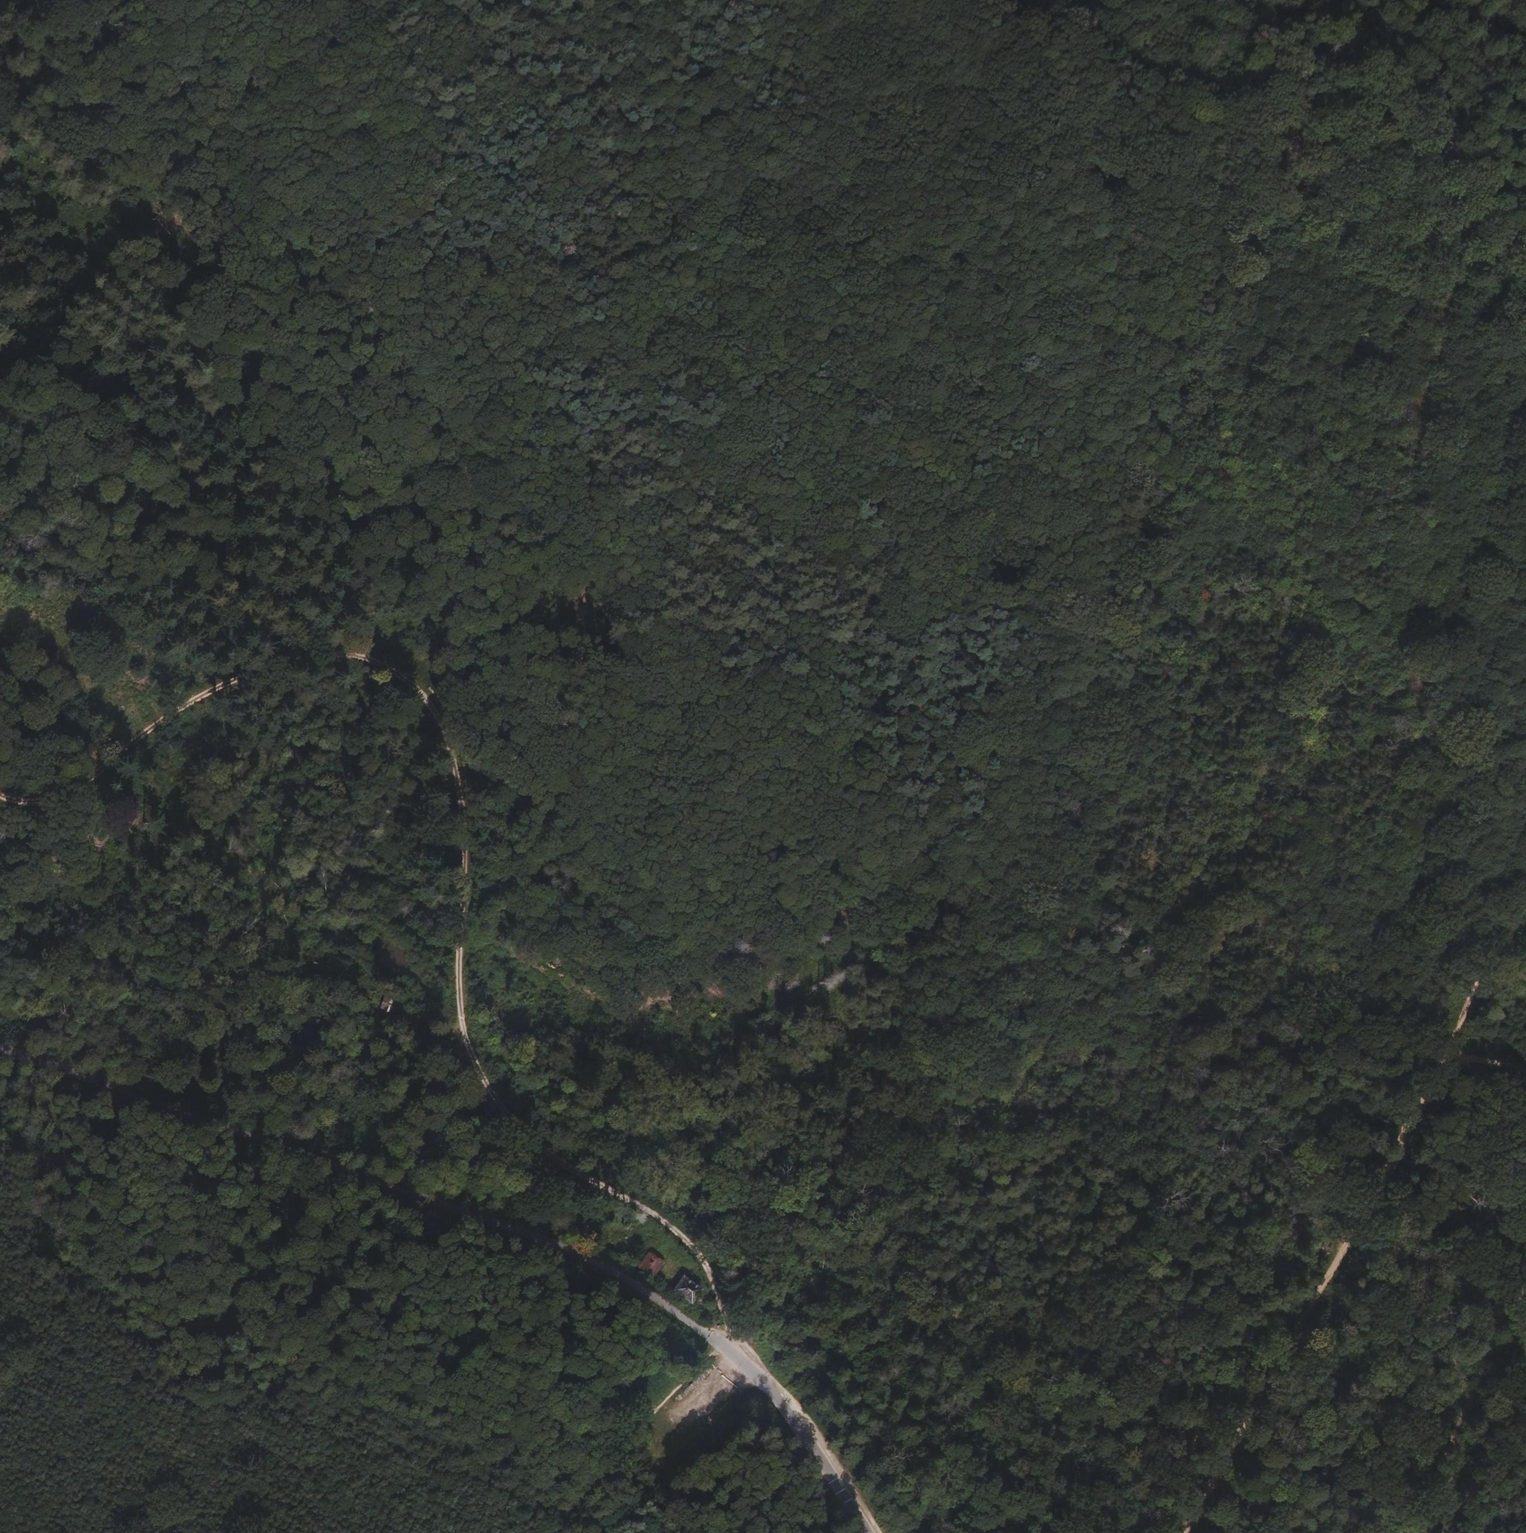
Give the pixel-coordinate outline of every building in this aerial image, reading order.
[(395,1001),(381,995),(377,1006),(390,1013),(395,1001)] [(666,1253),(652,1243),(636,1266),(651,1276),(666,1253)] [(697,1287),(680,1276),(671,1289),(688,1300),(697,1287)]
